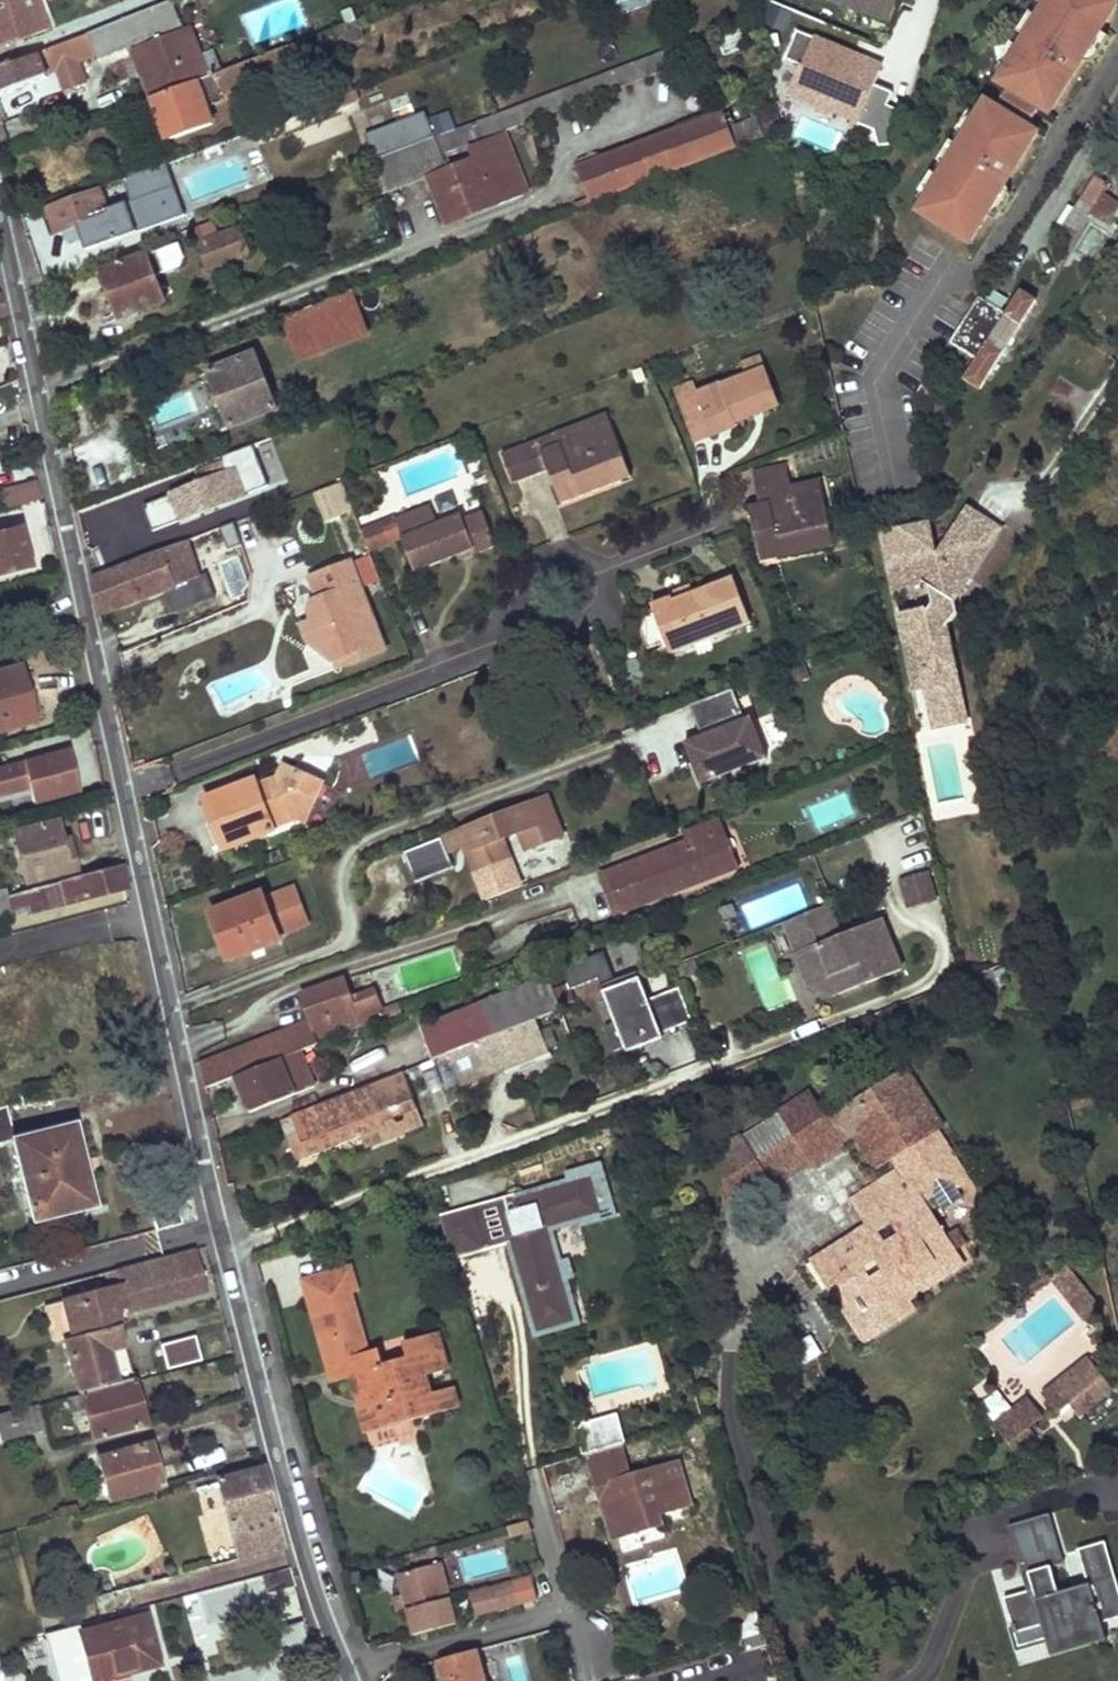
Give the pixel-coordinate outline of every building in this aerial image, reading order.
[(52,28),(41,0),(0,0),(0,48),(52,28)] [(891,22),(900,0),(837,0),(891,22)] [(999,82),(1010,89),(1040,108),(1051,114),(1073,79),(1070,74),(1077,62),(1082,63),(1117,5),(1117,3),(1113,0),(1050,0),(1043,11),(1042,12),(1024,42),(1023,43),(1005,72),(999,82)] [(1036,6),(1043,11),(1050,0),(1040,0),(1036,6)] [(88,36),(56,48),(65,68),(96,56),(98,59),(137,44),(151,76),(146,78),(153,98),(197,82),(223,72),(214,50),(194,58),(181,26),(172,1),(87,35),(88,36)] [(1035,8),(1016,37),(1024,42),(1042,12),(1035,8)] [(169,142),(214,125),(207,108),(250,92),(247,87),(314,61),(313,59),(364,39),(357,21),(223,72),(197,82),(153,98),(169,142)] [(876,85),(885,63),(799,29),(787,58),(800,63),(786,99),(893,141),(905,112),(889,106),(895,92),(876,85)] [(1016,38),(997,68),(1005,72),(1023,43),(1016,38)] [(539,99),(546,116),(690,60),(684,44),(539,99)] [(0,69),(0,97),(48,78),(47,75),(58,71),(65,68),(56,48),(49,51),(50,51),(0,69)] [(1010,89),(998,108),(1028,127),(1040,108),(1010,89)] [(503,132),(546,116),(539,99),(497,115),(503,132)] [(925,202),(919,212),(971,244),(1007,185),(1005,180),(1012,169),(1017,169),(1039,133),(1028,127),(998,108),(987,102),(981,111),(963,141),(962,142),(944,172),(943,173),(925,202)] [(955,136),(963,141),(981,111),(974,107),(955,136)] [(723,112),(579,167),(593,202),(764,138),(758,119),(729,130),(723,112)] [(503,132),(497,115),(435,138),(442,155),(503,132)] [(497,138),(470,149),(474,160),(448,170),(442,155),(435,138),(373,161),(381,195),(428,178),(428,179),(445,221),(464,214),(466,219),(521,196),(497,138)] [(936,167),(944,172),(962,142),(955,138),(936,167)] [(917,198),(925,202),(943,173),(935,168),(917,198)] [(153,198),(144,171),(123,179),(133,205),(153,198)] [(1096,176),(1075,208),(1090,217),(1111,185),(1096,176)] [(140,235),(129,203),(112,209),(105,189),(45,210),(55,238),(80,229),(89,253),(140,235)] [(1075,208),(1064,227),(1079,236),(1090,217),(1075,208)] [(160,240),(186,229),(178,211),(153,222),(160,240)] [(208,271),(250,255),(241,228),(219,237),(213,222),(200,227),(205,242),(198,244),(208,271)] [(200,227),(192,230),(198,244),(205,242),(200,227)] [(166,273),(186,267),(180,245),(160,251),(166,273)] [(148,256),(103,273),(121,319),(166,302),(148,256)] [(980,296),(951,343),(979,361),(967,380),(982,390),(1037,301),(1022,292),(1008,314),(980,296)] [(291,334),(298,355),(356,333),(342,297),(333,301),(318,306),(324,322),(291,334)] [(284,319),(291,334),(324,322),(318,306),(284,319)] [(255,354),(210,372),(231,428),(276,409),(255,354)] [(762,357),(742,364),(747,377),(767,370),(762,357)] [(747,377),(722,387),(722,386),(699,395),(695,383),(674,391),(694,441),(713,434),(713,435),(737,426),(736,422),(780,404),(767,370),(747,377)] [(607,415),(502,455),(514,484),(549,471),(562,505),(613,486),(601,456),(620,449),(607,415)] [(267,485),(283,482),(275,441),(259,444),(267,485)] [(601,456),(613,486),(632,478),(620,449),(601,456)] [(198,472),(203,484),(147,506),(157,530),(247,495),(247,494),(262,488),(249,453),(198,472)] [(820,481),(791,486),(787,465),(753,472),(759,505),(750,507),(762,562),(835,547),(820,481)] [(8,491),(11,508),(43,500),(40,484),(8,491)] [(315,494),(326,524),(354,514),(343,484),(315,494)] [(475,555),(497,547),(483,513),(464,520),(462,515),(438,524),(431,506),(362,532),(364,538),(369,551),(402,538),(415,572),(458,556),(473,550),(475,555)] [(969,510),(960,523),(992,543),(1001,530),(969,510)] [(927,690),(932,712),(964,705),(948,628),(958,613),(955,601),(992,543),(960,523),(938,557),(935,554),(929,525),(882,534),(894,590),(923,583),(930,587),(934,604),(929,611),(899,617),(904,642),(916,639),(927,690)] [(20,527),(0,532),(0,578),(31,570),(20,527)] [(162,551),(92,578),(99,616),(200,577),(188,541),(162,551)] [(473,550),(458,556),(460,561),(475,555),(473,550)] [(352,563),(310,579),(318,600),(312,603),(309,611),(313,622),(302,626),(309,643),(333,662),(360,651),(363,660),(386,651),(352,563)] [(672,655),(752,624),(733,574),(712,583),(713,586),(694,594),(691,586),(670,594),(672,599),(653,606),(655,613),(667,644),(672,655)] [(649,650),(667,644),(655,613),(649,615),(642,632),(649,650)] [(904,642),(915,692),(927,690),(916,639),(904,642)] [(333,662),(336,670),(363,660),(360,651),(333,662)] [(20,668),(0,674),(0,732),(34,722),(20,668)] [(744,720),(732,690),(688,707),(699,732),(707,729),(709,734),(701,737),(684,744),(700,785),(766,758),(750,717),(744,720)] [(964,705),(932,712),(935,729),(967,722),(964,705)] [(707,729),(699,732),(701,737),(709,734),(707,729)] [(29,784),(34,804),(79,791),(68,751),(0,770),(0,792),(29,784)] [(256,780),(205,799),(225,851),(275,831),(273,825),(292,817),(301,821),(306,824),(324,783),(284,765),(277,779),(259,786),(256,780)] [(447,854),(465,847),(476,872),(510,858),(504,840),(522,833),(528,851),(563,837),(548,797),(441,838),(447,854)] [(292,817),(273,825),(275,831),(301,821),(292,817)] [(688,842),(714,832),(727,864),(643,897),(633,872),(653,864),(650,857),(604,874),(620,914),(739,868),(721,820),(685,834),(688,842)] [(13,834),(25,884),(76,871),(70,850),(65,851),(63,844),(58,822),(13,834)] [(998,830),(1000,840),(1011,839),(1009,828),(998,830)] [(653,864),(633,872),(643,897),(727,864),(714,832),(688,842),(650,857),(653,864)] [(7,896),(8,898),(11,911),(28,906),(30,914),(126,889),(121,867),(7,896)] [(936,901),(929,875),(903,882),(910,909),(936,901)] [(230,961),(282,941),(264,893),(212,913),(230,961)] [(8,898),(0,900),(0,914),(11,911),(8,898)] [(883,920),(841,936),(830,906),(784,923),(809,987),(833,977),(840,996),(902,971),(883,920)] [(615,1053),(662,1034),(649,1001),(638,973),(602,987),(617,1024),(606,1029),(615,1053)] [(536,1021),(562,1011),(561,1009),(576,1003),(570,987),(555,993),(550,977),(421,1028),(434,1061),(475,1045),(503,1034),(536,1021)] [(840,996),(833,977),(809,987),(834,998),(840,996)] [(344,980),(301,995),(311,1023),(201,1065),(207,1089),(236,1078),(300,1052),(318,1045),(318,1044),(362,1027),(387,1018),(387,1019),(403,1013),(400,1005),(359,1020),(344,980)] [(680,989),(649,1001),(662,1034),(693,1023),(680,989)] [(536,1021),(503,1034),(515,1065),(548,1052),(536,1021)] [(475,1045),(487,1076),(515,1065),(503,1034),(475,1045)] [(300,1052),(236,1078),(250,1114),(315,1088),(300,1052)] [(369,1088),(293,1117),(309,1159),(363,1138),(385,1129),(383,1123),(418,1109),(404,1073),(368,1087),(369,1088)] [(907,1075),(842,1116),(852,1132),(853,1134),(857,1132),(878,1165),(894,1154),(906,1173),(859,1203),(879,1235),(893,1225),(903,1242),(876,1258),(865,1240),(836,1258),(847,1277),(834,1286),(845,1304),(841,1307),(852,1326),(857,1323),(863,1332),(906,1305),(900,1295),(955,1261),(952,1255),(955,1254),(940,1230),(937,1232),(921,1205),(934,1197),(954,1185),(963,1179),(932,1128),(938,1124),(907,1075)] [(809,1095),(782,1112),(816,1164),(843,1147),(838,1140),(852,1132),(842,1116),(828,1124),(809,1095)] [(15,1140),(12,1125),(7,1106),(0,1108),(0,1144),(12,1141),(15,1140)] [(363,1138),(366,1147),(423,1124),(418,1109),(383,1123),(385,1129),(363,1138)] [(293,1117),(282,1121),(299,1163),(309,1159),(293,1117)] [(75,1124),(67,1127),(76,1162),(84,1160),(75,1124)] [(15,1140),(12,1141),(30,1210),(33,1224),(55,1218),(53,1210),(86,1202),(81,1179),(88,1177),(86,1168),(84,1160),(76,1162),(67,1127),(15,1140)] [(792,1128),(750,1155),(771,1187),(813,1160),(792,1128)] [(516,1236),(511,1237),(512,1240),(537,1327),(547,1324),(549,1329),(567,1324),(566,1320),(572,1318),(572,1315),(573,1315),(563,1281),(570,1279),(565,1262),(557,1264),(547,1228),(585,1218),(586,1221),(601,1217),(599,1212),(612,1208),(601,1170),(572,1177),(574,1185),(516,1202),(517,1206),(514,1207),(515,1212),(510,1214),(516,1236)] [(96,1208),(88,1177),(81,1179),(86,1202),(53,1210),(55,1218),(96,1208)] [(963,1199),(954,1185),(934,1197),(943,1212),(963,1199)] [(516,1202),(515,1198),(475,1210),(486,1248),(512,1240),(511,1237),(516,1236),(510,1214),(515,1212),(514,1207),(517,1206),(516,1202)] [(475,1210),(442,1219),(453,1258),(486,1248),(475,1210)] [(957,1230),(945,1237),(954,1253),(966,1246),(957,1230)] [(64,1301),(73,1338),(119,1325),(115,1310),(125,1308),(126,1312),(207,1291),(195,1250),(116,1271),(120,1287),(64,1301)] [(836,1258),(822,1267),(834,1286),(847,1277),(836,1258)] [(1068,1291),(1079,1282),(1068,1268),(1057,1277),(1068,1291)] [(351,1269),(334,1273),(341,1297),(347,1296),(357,1293),(351,1269)] [(334,1273),(303,1282),(313,1314),(315,1313),(347,1304),(349,1304),(347,1296),(341,1297),(334,1273)] [(1068,1291),(1057,1277),(1053,1280),(1086,1319),(1100,1307),(1079,1282),(1068,1291)] [(349,1304),(347,1304),(353,1326),(326,1353),(315,1313),(313,1314),(328,1365),(346,1360),(364,1355),(349,1304)] [(347,1304),(315,1313),(326,1353),(353,1326),(347,1304)] [(65,1340),(79,1392),(119,1382),(110,1352),(126,1347),(119,1325),(73,1338),(65,1340)] [(377,1431),(450,1410),(445,1392),(431,1396),(426,1377),(448,1371),(438,1334),(404,1344),(409,1359),(385,1365),(380,1350),(364,1355),(346,1360),(351,1378),(357,1400),(368,1397),(377,1431)] [(195,1337),(161,1346),(167,1371),(201,1363),(195,1337)] [(110,1352),(119,1382),(133,1378),(135,1378),(126,1347),(110,1352)] [(346,1360),(328,1365),(333,1384),(351,1378),(346,1360)] [(1080,1411),(1110,1388),(1088,1360),(1044,1396),(1058,1412),(1072,1401),(1080,1411)] [(119,1382),(79,1392),(93,1440),(146,1424),(133,1378),(119,1382)] [(445,1392),(450,1410),(458,1408),(453,1390),(445,1392)] [(357,1400),(367,1434),(377,1431),(368,1397),(357,1400)] [(1042,1418),(1028,1400),(995,1425),(1017,1452),(1035,1438),(1028,1429),(1042,1418)] [(27,1433),(21,1411),(0,1416),(0,1440),(27,1433)] [(1062,1442),(1058,1468),(1090,1474),(1099,1419),(1057,1412),(1052,1440),(1062,1442)] [(621,1445),(627,1443),(619,1414),(592,1422),(590,1415),(573,1420),(584,1456),(589,1454),(621,1445)] [(151,1444),(97,1459),(109,1501),(162,1487),(151,1444)] [(589,1454),(602,1500),(614,1496),(610,1484),(630,1478),(621,1445),(589,1454)] [(614,1496),(602,1500),(613,1539),(641,1530),(639,1520),(661,1513),(691,1504),(679,1463),(630,1478),(610,1484),(614,1496)] [(239,1560),(284,1547),(263,1468),(217,1480),(239,1560)] [(665,1524),(661,1513),(639,1520),(641,1530),(665,1524)] [(1105,1541),(1065,1552),(1053,1513),(1009,1526),(1027,1589),(1001,1596),(1017,1648),(1047,1640),(1051,1654),(1106,1638),(1103,1630),(1117,1626),(1117,1586),(1105,1541)] [(532,1532),(529,1522),(508,1528),(511,1539),(532,1532)] [(442,1564),(398,1576),(414,1637),(459,1624),(442,1564)] [(267,1594),(295,1586),(290,1568),(262,1575),(267,1594)] [(513,1582),(471,1594),(478,1617),(520,1606),(513,1582)] [(743,1633),(745,1638),(763,1633),(758,1615),(752,1617),(743,1633)] [(57,1680),(100,1680),(113,1678),(112,1675),(158,1662),(146,1616),(80,1633),(78,1626),(45,1636),(57,1680)] [(445,1680),(486,1680),(478,1651),(439,1661),(445,1680)]
